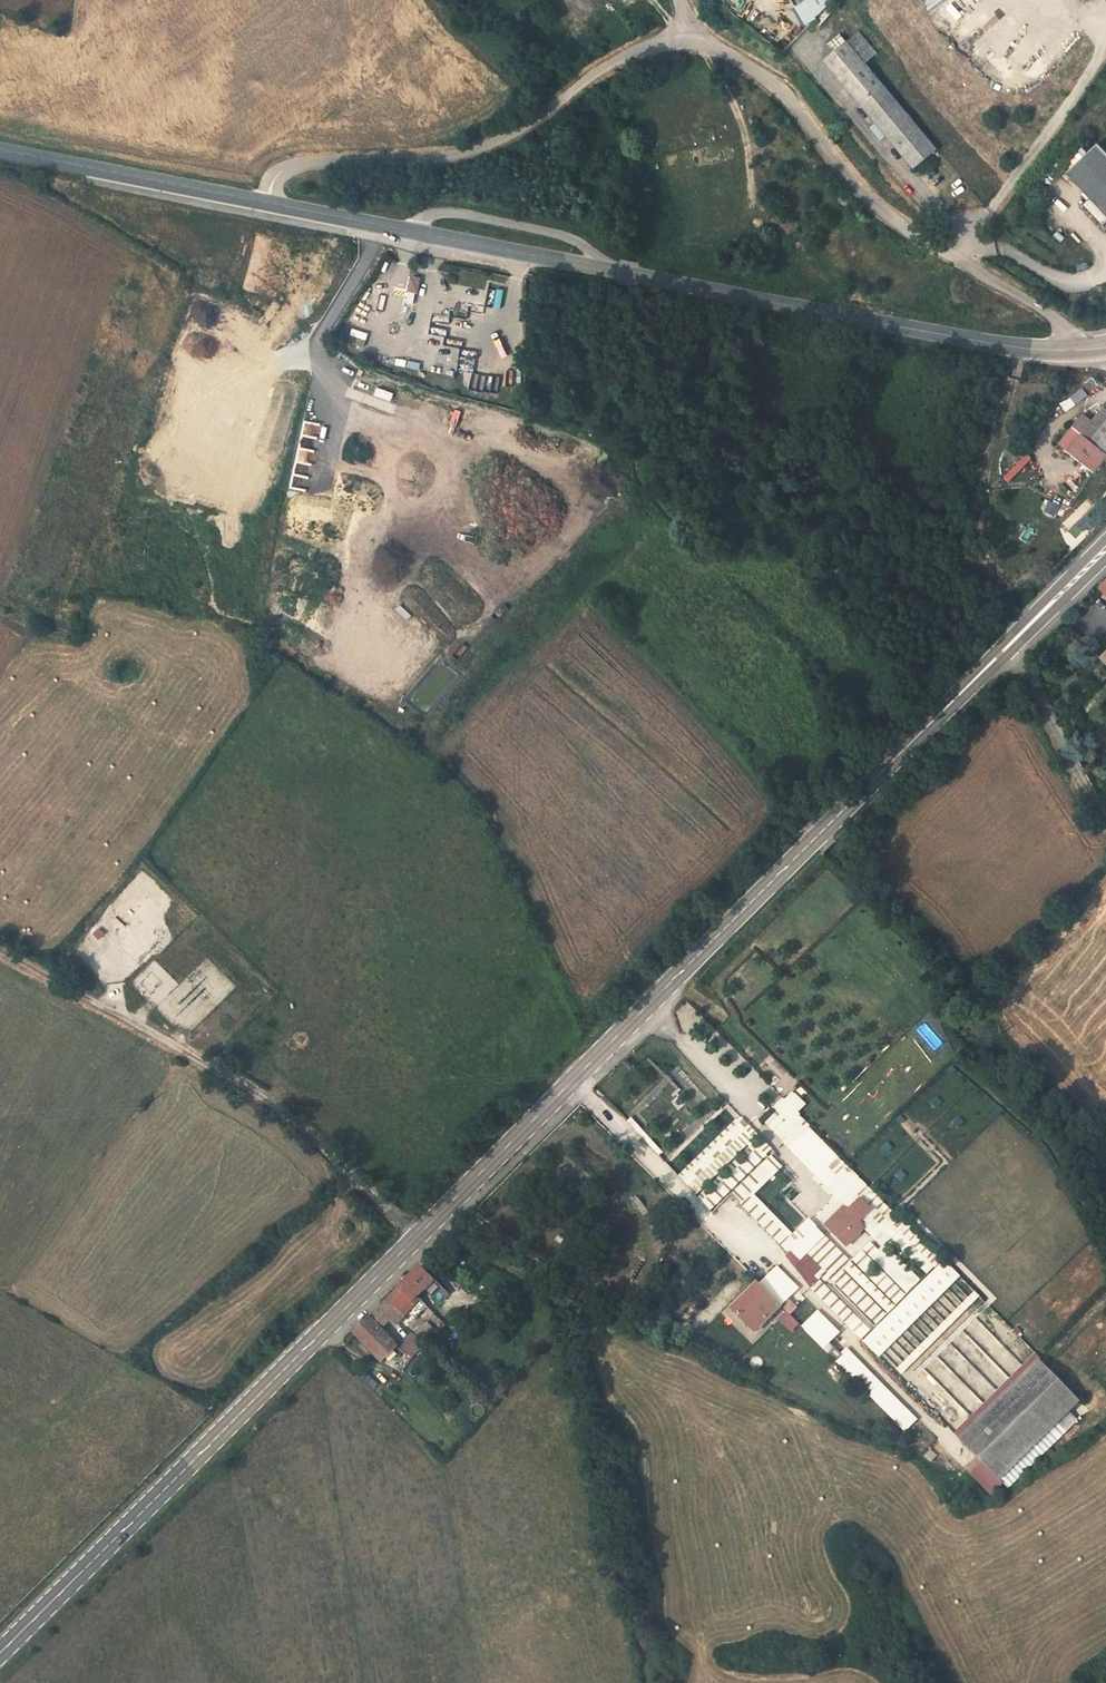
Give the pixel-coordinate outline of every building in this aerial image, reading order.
[(796,4),(808,24),(813,21),(834,0),(803,0),(796,4)] [(830,44),(836,51),(846,43),(840,36),(830,44)] [(937,149),(847,42),(846,43),(836,51),(826,60),(915,168),(937,149)] [(1105,173),(1105,152),(1097,143),(1066,173),(1085,193),(1105,173)] [(1085,193),(1089,198),(1105,216),(1105,173),(1085,193)] [(1089,198),(1082,204),(1103,226),(1105,222),(1105,216),(1089,198)] [(408,294),(419,294),(420,275),(409,275),(408,294)] [(1065,400),(1061,403),(1066,411),(1070,409),(1075,405),(1088,396),(1083,389),(1070,398),(1065,400)] [(1084,436),(1090,441),(1105,420),(1105,410),(1105,409),(1094,423),(1084,436)] [(1073,425),(1072,427),(1081,434),(1084,436),(1094,423),(1083,415),(1073,425)] [(1090,441),(1105,453),(1105,420),(1090,441)] [(1068,451),(1081,434),(1072,427),(1059,444),(1068,451)] [(1094,472),(1105,456),(1105,453),(1090,441),(1084,436),(1081,434),(1068,451),(1094,472)] [(1049,501),(1045,511),(1054,515),(1059,506),(1049,501)] [(1097,588),(1105,596),(1105,578),(1097,588)] [(844,1202),(851,1209),(872,1189),(852,1169),(851,1170),(809,1127),(810,1126),(799,1116),(800,1115),(783,1098),(773,1107),(778,1111),(791,1125),(790,1126),(800,1136),(794,1143),(834,1183),(830,1188),(838,1196),(853,1180),(859,1187),(844,1202)] [(791,1125),(778,1111),(765,1124),(779,1137),(790,1126),(791,1125)] [(680,1178),(698,1194),(746,1142),(741,1138),(746,1132),(733,1120),(680,1178)] [(764,1142),(702,1202),(712,1213),(732,1195),(772,1155),(775,1153),(764,1142)] [(732,1195),(782,1246),(791,1237),(794,1235),(754,1195),(783,1167),(772,1155),(732,1195)] [(853,1180),(838,1196),(844,1202),(859,1187),(853,1180)] [(851,1209),(832,1229),(842,1239),(846,1235),(852,1241),(859,1233),(857,1231),(864,1225),(872,1234),(880,1225),(884,1229),(890,1223),(896,1217),(898,1216),(872,1189),(851,1209)] [(898,1216),(896,1217),(940,1261),(937,1263),(929,1272),(921,1279),(926,1283),(931,1279),(932,1281),(940,1273),(942,1257),(906,1219),(898,1216)] [(884,1246),(893,1236),(929,1272),(937,1263),(917,1242),(913,1246),(890,1223),(884,1229),(876,1238),(884,1246)] [(880,1225),(872,1234),(876,1238),(884,1229),(880,1225)] [(791,1237),(782,1246),(790,1254),(796,1260),(812,1276),(820,1268),(824,1272),(827,1276),(847,1258),(817,1227),(802,1241),(799,1238),(796,1242),(791,1237)] [(882,1254),(871,1242),(859,1254),(867,1262),(872,1257),(908,1292),(920,1280),(888,1248),(882,1254)] [(460,1252),(448,1246),(437,1260),(443,1265),(450,1256),(457,1259),(460,1252)] [(796,1260),(790,1254),(787,1257),(792,1263),(796,1260)] [(857,1256),(847,1266),(890,1310),(900,1299),(857,1256)] [(796,1260),(792,1263),(810,1288),(817,1281),(812,1276),(796,1260)] [(414,1304),(413,1303),(435,1280),(421,1266),(386,1301),(404,1316),(414,1304)] [(676,1272),(670,1268),(664,1277),(671,1281),(676,1272)] [(810,1288),(819,1296),(830,1286),(820,1276),(824,1272),(820,1268),(812,1276),(817,1281),(810,1288)] [(952,1268),(945,1275),(984,1312),(990,1305),(952,1268)] [(878,1307),(844,1274),(840,1278),(873,1311),(878,1307)] [(830,1286),(819,1296),(846,1325),(850,1321),(864,1335),(872,1327),(867,1323),(865,1321),(872,1313),(838,1279),(830,1286)] [(864,1335),(860,1339),(868,1347),(933,1282),(932,1281),(931,1279),(926,1283),(921,1279),(920,1280),(908,1292),(900,1299),(890,1310),(885,1314),(872,1327),(864,1335)] [(777,1287),(770,1294),(781,1306),(788,1299),(777,1287)] [(734,1310),(755,1332),(781,1306),(763,1288),(751,1301),(747,1297),(734,1310)] [(797,1308),(788,1299),(781,1306),(790,1315),(797,1308)] [(386,1301),(381,1307),(399,1322),(404,1316),(386,1301)] [(381,1307),(370,1318),(381,1329),(389,1319),(396,1325),(399,1322),(381,1307)] [(880,1309),(867,1323),(872,1327),(885,1314),(880,1309)] [(802,1327),(805,1331),(822,1314),(818,1310),(802,1327)] [(822,1314),(805,1331),(806,1332),(824,1350),(896,1422),(906,1412),(877,1382),(873,1385),(831,1342),(840,1332),(822,1314)] [(381,1362),(397,1347),(381,1329),(370,1318),(354,1333),(381,1362)] [(850,1321),(846,1325),(860,1339),(864,1335),(850,1321)] [(426,1344),(437,1333),(427,1322),(414,1335),(426,1344)] [(824,1350),(806,1332),(797,1341),(815,1359),(824,1350)] [(414,1335),(412,1333),(397,1348),(412,1359),(426,1344),(414,1335)] [(1030,1368),(959,1438),(983,1462),(1000,1480),(1080,1402),(1039,1360),(1033,1365),(1030,1368)] [(843,1373),(837,1379),(847,1389),(853,1383),(843,1373)] [(1000,1480),(983,1462),(968,1476),(990,1494),(1002,1482),(1008,1488),(1088,1410),(1080,1402),(1000,1480)] [(919,1425),(906,1412),(896,1422),(909,1435),(919,1425)] [(916,1430),(905,1441),(910,1446),(921,1435),(916,1430)]
